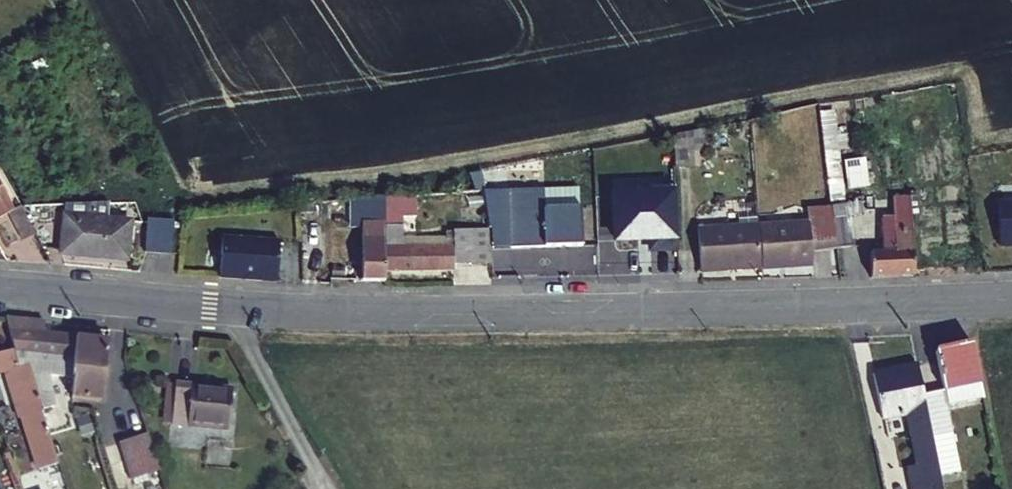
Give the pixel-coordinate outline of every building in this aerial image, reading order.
[(518,174),(506,176),(508,185),(519,183),(518,174)] [(530,233),(522,183),(519,183),(508,185),(515,235),(530,233)] [(13,212),(0,187),(0,218),(9,213),(13,212)] [(384,197),(350,200),(351,225),(361,225),(361,280),(362,280),(385,280),(385,270),(384,240),(384,197)] [(910,219),(910,197),(902,198),(891,200),(895,253),(866,255),(868,278),(914,275),(913,266),(911,242),(910,219)] [(999,197),(999,239),(1011,239),(1011,197),(999,197)] [(299,204),(299,217),(312,216),(313,203),(299,204)] [(827,209),(827,203),(801,205),(802,217),(753,221),(756,263),(806,259),(805,245),(832,243),(827,209)] [(847,216),(870,213),(869,203),(827,209),(832,243),(849,241),(847,216)] [(13,212),(9,213),(24,241),(36,234),(23,207),(13,212)] [(130,222),(63,217),(61,256),(127,260),(130,222)] [(177,220),(149,217),(146,250),(174,252),(177,220)] [(692,223),(695,267),(756,263),(753,221),(753,219),(692,223)] [(458,239),(456,265),(494,265),(494,231),(451,232),(451,239),(458,239)] [(217,274),(273,276),(275,236),(218,234),(217,274)] [(650,276),(675,276),(675,236),(650,236),(650,276)] [(416,248),(415,239),(384,240),(385,270),(451,270),(450,248),(416,248)] [(26,425),(47,419),(40,398),(28,363),(18,362),(16,355),(17,319),(4,318),(12,347),(0,351),(0,380),(8,404),(19,401),(26,425)] [(28,363),(39,364),(72,368),(75,340),(43,336),(44,322),(17,319),(16,355),(18,362),(28,363)] [(100,401),(102,365),(106,343),(75,340),(72,368),(69,389),(68,397),(81,398),(100,401)] [(974,344),(934,351),(942,389),(943,389),(970,384),(972,391),(983,389),(974,344)] [(49,395),(39,364),(28,363),(40,398),(49,395)] [(939,474),(931,433),(923,393),(917,365),(872,374),(881,419),(906,414),(917,465),(907,467),(912,488),(943,488),(939,474)] [(231,390),(175,384),(172,423),(227,428),(231,390)] [(923,393),(931,433),(951,428),(943,389),(942,389),(923,393)] [(32,441),(42,438),(52,434),(47,419),(26,425),(32,441)] [(4,432),(15,464),(30,459),(19,427),(4,432)] [(939,474),(959,469),(951,428),(931,433),(939,474)] [(53,440),(52,434),(42,438),(44,443),(53,440)] [(159,461),(151,436),(123,444),(130,470),(159,461)] [(163,472),(159,461),(130,470),(133,481),(163,472)]
